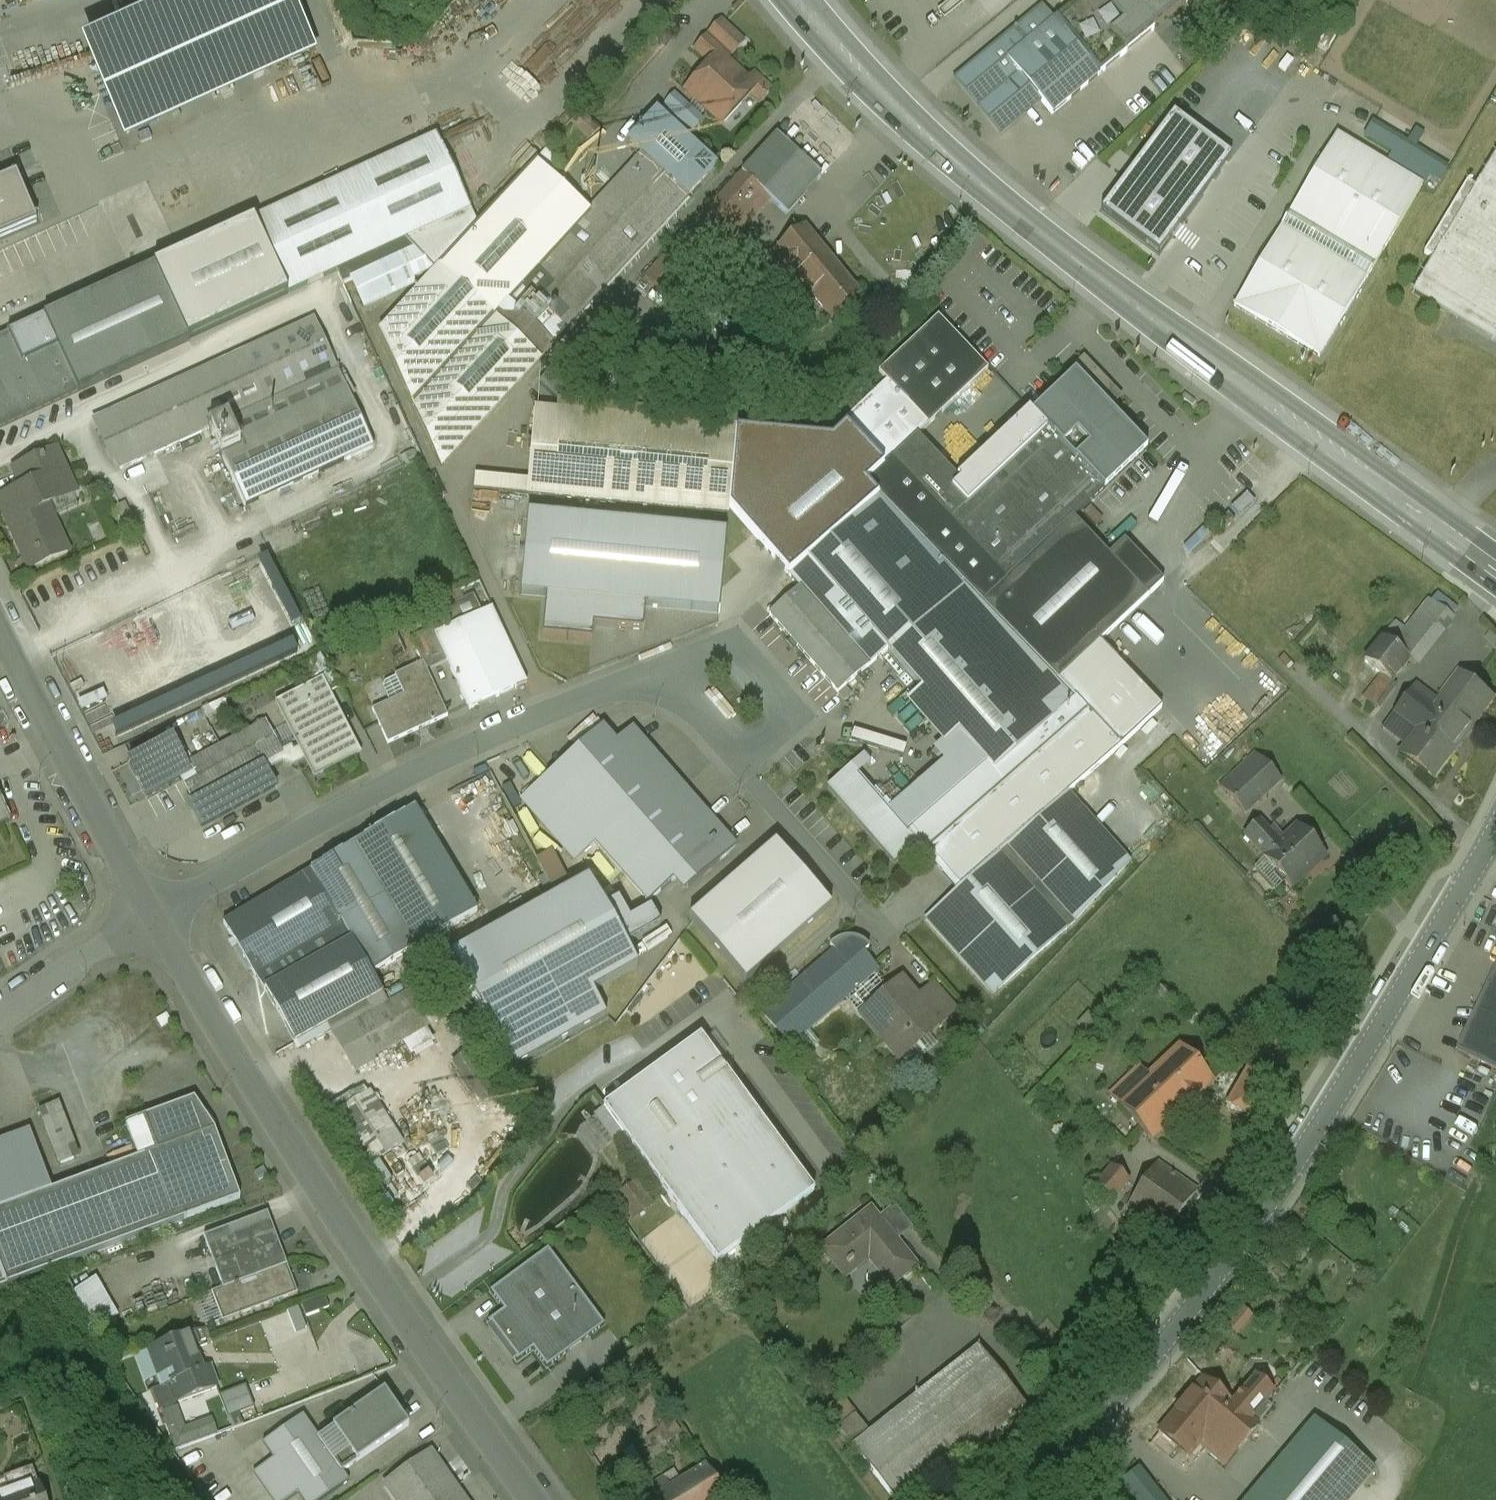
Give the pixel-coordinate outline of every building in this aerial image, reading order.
[(124,141),(317,54),(292,0),(189,0),(82,48),(124,141)] [(1182,7),(1177,0),(1080,0),(1079,1),(1124,55),(1182,7)] [(1054,22),(1099,76),(1124,55),(1079,1),(1054,22)] [(1054,22),(1041,7),(957,76),(1000,129),(1037,98),(1051,115),(1099,76),(1054,22)] [(711,38),(706,33),(690,49),(707,66),(684,90),(714,119),(730,102),(737,109),(750,95),(758,102),(772,87),(755,70),(746,78),(727,60),(744,43),(724,24),(711,38)] [(1387,108),(1379,122),(1428,150),(1455,102),(1440,94),(1421,127),(1387,108)] [(1230,157),(1174,115),(1101,214),(1156,255),(1230,157)] [(670,122),(587,212),(505,303),(551,343),(716,166),(670,122)] [(775,134),(739,173),(768,200),(786,213),(820,176),(775,134)] [(1421,185),(1334,135),(1232,305),(1319,357),(1421,185)] [(470,210),(435,136),(253,220),(288,295),(407,239),(470,210)] [(1475,186),(1465,183),(1422,253),(1431,259),(1412,293),(1490,338),(1495,329),(1495,150),(1475,186)] [(476,225),(437,269),(492,317),(505,303),(587,212),(532,162),(476,225)] [(717,195),(741,217),(746,222),(768,200),(739,173),(717,195)] [(47,220),(26,175),(0,187),(0,240),(47,220)] [(741,217),(717,195),(640,276),(665,299),(741,217)] [(470,210),(407,239),(434,272),(437,269),(476,225),(470,210)] [(253,220),(153,267),(188,341),(288,295),(253,220)] [(859,296),(802,227),(728,287),(760,327),(809,290),(831,317),(859,296)] [(153,267),(0,335),(0,427),(188,341),(153,267)] [(434,272),(378,330),(440,465),(551,343),(505,303),(492,317),(437,269),(434,272)] [(884,380),(930,424),(987,370),(936,316),(877,371),(884,380)] [(312,318),(94,417),(118,470),(208,429),(243,507),(371,448),(312,318)] [(1006,579),(1073,517),(1145,450),(1107,407),(1118,398),(1085,362),(958,480),(949,488),(967,504),(949,519),(1006,579)] [(846,427),(884,466),(918,436),(930,424),(884,380),(841,421),(846,427)] [(736,427),(534,410),(526,495),(728,512),(729,507),(735,432),(736,427)] [(729,507),(789,573),(868,504),(856,491),(867,482),(884,466),(846,427),(832,441),(735,432),(729,507)] [(867,482),(960,583),(980,603),(1006,579),(949,519),(967,504),(949,488),(958,480),(918,436),(884,466),(867,482)] [(55,450),(38,457),(46,478),(20,489),(0,497),(0,502),(26,565),(62,551),(43,504),(72,492),(55,450)] [(46,478),(38,457),(12,468),(20,489),(46,478)] [(960,583),(867,482),(856,491),(868,504),(950,592),(960,583)] [(729,521),(527,504),(519,590),(545,592),(647,601),(722,607),(729,521)] [(950,592),(868,504),(789,573),(799,585),(870,661),(881,655),(950,592)] [(1006,579),(980,603),(1055,682),(1098,644),(1163,584),(1123,539),(1105,554),(1073,517),(1006,579)] [(916,693),(903,705),(941,747),(957,733),(991,771),(1071,699),(1055,682),(980,603),(960,583),(950,592),(881,655),(916,693)] [(870,661),(799,585),(766,613),(837,690),(870,661)] [(1434,591),(1427,601),(1450,617),(1458,608),(1434,591)] [(545,592),(540,641),(595,646),(597,621),(645,626),(647,601),(545,592)] [(427,617),(433,626),(436,634),(478,615),(471,597),(427,617)] [(1391,647),(1409,661),(1414,665),(1450,617),(1427,601),(1391,647)] [(478,615),(436,634),(448,660),(470,707),(523,683),(490,610),(478,615)] [(411,636),(423,663),(426,669),(448,660),(436,634),(433,626),(411,636)] [(1391,647),(1378,638),(1362,658),(1382,674),(1364,698),(1375,706),(1409,661),(1391,647)] [(1156,709),(1098,644),(1055,682),(1071,699),(1083,713),(930,849),(960,883),(1065,790),(1156,709)] [(387,703),(372,709),(388,744),(448,716),(426,669),(423,663),(395,676),(405,695),(387,703)] [(1438,702),(1412,683),(1391,713),(1414,729),(1450,755),(1491,698),(1458,674),(1438,702)] [(377,684),(387,703),(405,695),(395,676),(377,684)] [(281,752),(271,758),(306,761),(313,776),(357,755),(323,681),(277,702),(300,751),(281,752)] [(925,854),(930,849),(1083,713),(1071,699),(991,771),(957,733),(941,747),(933,754),(941,764),(888,811),(917,845),(925,854)] [(264,721),(173,771),(191,802),(271,758),(281,752),(264,721)] [(600,726),(540,779),(647,898),(706,845),(669,803),(600,726)] [(1450,755),(1414,729),(1400,750),(1437,777),(1450,755)] [(1278,781),(1254,753),(1219,786),(1243,812),(1278,781)] [(917,845),(888,811),(856,774),(869,763),(864,757),(828,787),(894,864),(917,845)] [(685,789),(669,803),(706,845),(720,860),(736,846),(685,789)] [(1065,790),(994,854),(1063,928),(1127,860),(1065,790)] [(8,820),(0,803),(0,824),(8,820)] [(476,912),(414,807),(220,920),(293,1044),(383,992),(372,973),(476,912)] [(1278,842),(1257,820),(1241,835),(1289,886),(1324,853),(1296,824),(1278,842)] [(774,842),(686,916),(743,982),(831,904),(774,842)] [(557,888),(574,881),(559,850),(543,858),(557,888)] [(1063,928),(994,854),(960,883),(924,917),(991,993),(1063,928)] [(600,906),(588,883),(451,957),(512,1072),(609,1020),(594,991),(637,969),(624,944),(662,924),(651,905),(628,917),(617,896),(600,906)] [(832,949),(785,991),(814,1022),(875,968),(862,951),(862,937),(831,938),(832,949)] [(1457,1050),(1495,1068),(1495,966),(1457,1050)] [(916,999),(899,980),(861,1015),(898,1056),(936,1022),(916,999)] [(932,985),(916,999),(936,1022),(952,1008),(932,985)] [(419,986),(334,1033),(353,1069),(438,1022),(419,986)] [(814,1022),(785,991),(761,1011),(800,1056),(815,1042),(805,1030),(814,1022)] [(718,1062),(699,1037),(602,1107),(716,1262),(813,1191),(726,1071),(732,1066),(725,1057),(718,1062)] [(1212,1081),(1178,1045),(1115,1103),(1149,1140),(1212,1081)] [(466,1052),(449,1063),(479,1105),(496,1095),(466,1052)] [(1267,1079),(1231,1060),(1209,1099),(1246,1118),(1267,1079)] [(41,1097),(64,1166),(85,1159),(62,1090),(41,1097)] [(402,1144),(368,1092),(335,1112),(367,1164),(402,1144)] [(243,1195),(205,1095),(145,1118),(157,1151),(0,1210),(0,1287),(243,1195)] [(1122,1199),(1138,1179),(1117,1163),(1102,1184),(1122,1199)] [(1193,1189),(1155,1163),(1126,1205),(1164,1231),(1193,1189)] [(622,1193),(636,1217),(658,1205),(643,1181),(622,1193)] [(273,1210),(209,1232),(228,1286),(217,1290),(226,1316),(301,1290),(273,1210)] [(872,1210),(823,1248),(841,1274),(865,1256),(890,1287),(917,1267),(872,1210)] [(603,1325),(546,1248),(488,1290),(503,1311),(489,1322),(517,1360),(532,1349),(545,1367),(603,1325)] [(325,1292),(300,1302),(306,1315),(331,1305),(325,1292)] [(208,1326),(186,1333),(192,1351),(213,1343),(208,1326)] [(186,1333),(144,1348),(158,1386),(172,1382),(179,1402),(216,1388),(208,1367),(199,1370),(192,1351),(186,1333)] [(977,1347),(853,1447),(894,1499),(915,1499),(1029,1411),(977,1347)] [(888,1360),(826,1407),(840,1424),(901,1376),(888,1360)] [(1232,1405),(1199,1445),(1222,1465),(1223,1466),(1256,1427),(1258,1426),(1257,1425),(1272,1407),(1267,1403),(1272,1397),(1273,1396),(1267,1390),(1266,1391),(1253,1379),(1242,1392),(1240,1393),(1231,1404),(1232,1405)] [(1203,1380),(1159,1433),(1188,1457),(1199,1445),(1232,1405),(1231,1404),(1203,1380)] [(172,1382),(158,1386),(149,1390),(158,1410),(179,1402),(172,1382)] [(245,1385),(219,1395),(228,1417),(253,1407),(245,1385)] [(382,1389),(317,1435),(341,1470),(406,1425),(382,1389)] [(252,1472),(271,1499),(284,1499),(296,1492),(302,1499),(319,1499),(348,1481),(341,1470),(317,1435),(302,1413),(261,1441),(272,1459),(252,1472)] [(1314,1419),(1246,1499),(1352,1499),(1375,1472),(1314,1419)] [(385,1483),(397,1499),(465,1499),(431,1451),(385,1483)] [(641,1488),(648,1499),(722,1499),(726,1498),(706,1464),(670,1486),(663,1475),(641,1488)] [(4,1479),(11,1498),(6,1499),(44,1499),(32,1466),(4,1479)] [(1138,1471),(1114,1490),(1122,1499),(1162,1499),(1138,1471)]
